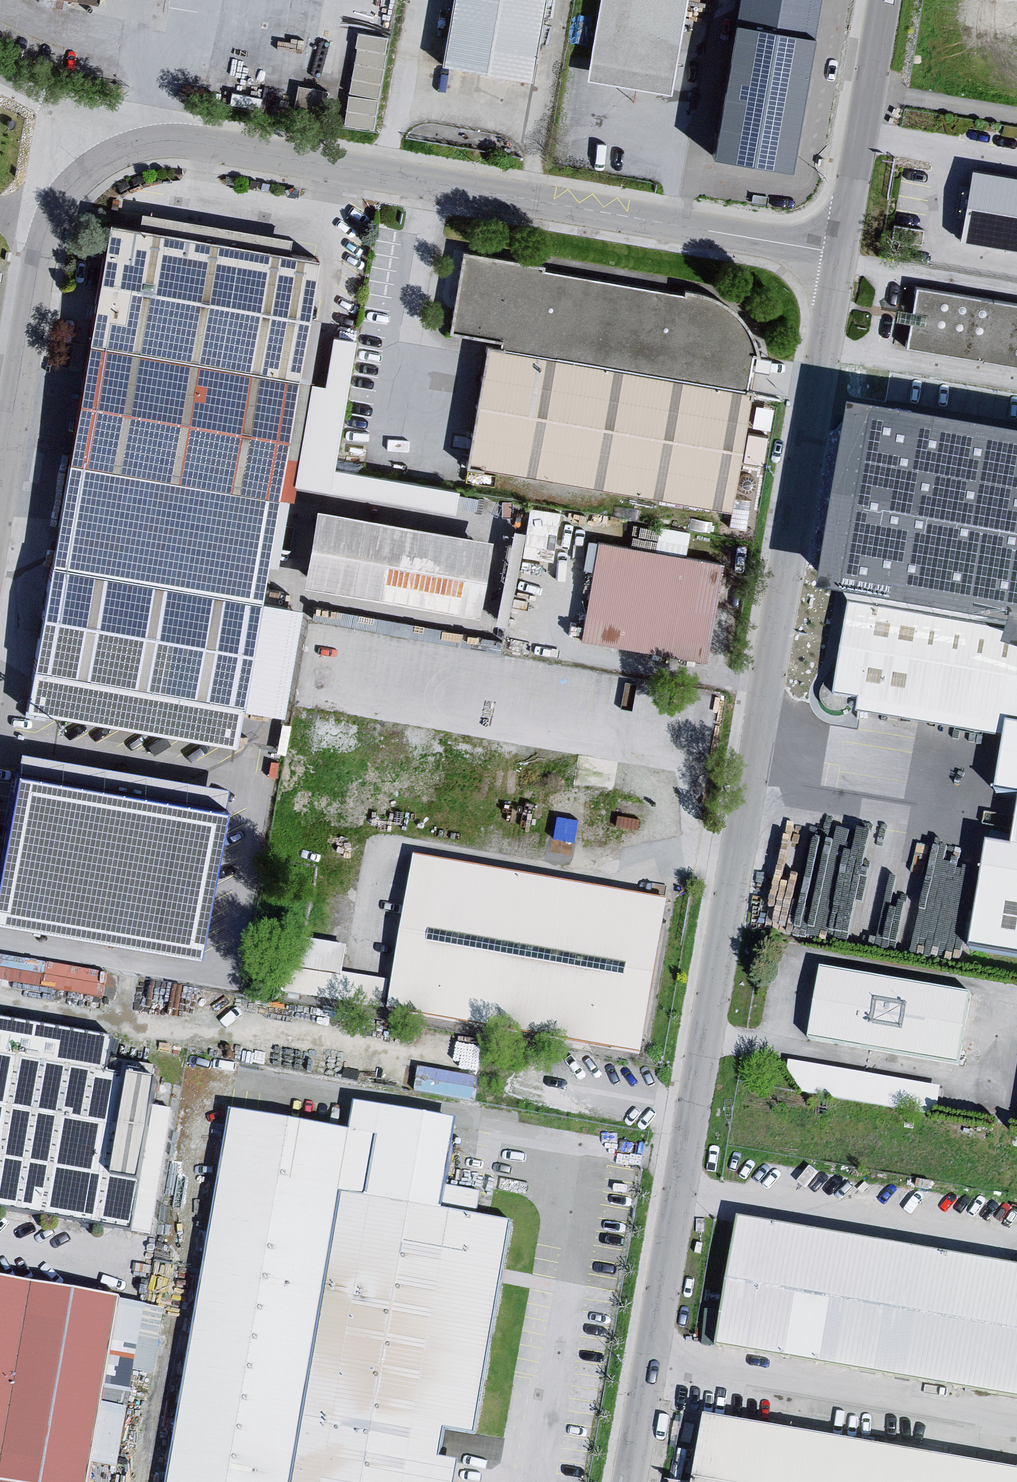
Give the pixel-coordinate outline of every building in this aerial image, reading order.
[(437,65),(524,84),(539,0),(448,0),(437,65)] [(582,84),(665,97),(684,0),(599,0),(582,84)] [(709,153),(791,167),(820,0),(736,0),(709,153)] [(304,64),(332,70),(340,26),(312,20),(304,64)] [(374,127),(391,33),(362,28),(345,121),(374,127)] [(966,173),(955,243),(1016,254),(1016,182),(966,173)] [(318,256),(108,221),(50,564),(260,599),(318,256)] [(543,272),(458,258),(447,337),(499,347),(500,353),(482,350),(460,469),(730,515),(755,358),(746,337),(739,324),(727,310),(714,301),(684,293),(685,300),(542,277),(543,272)] [(912,292),(901,347),(1016,369),(1016,309),(912,292)] [(923,448),(906,556),(1016,575),(1016,464),(923,448)] [(530,505),(527,546),(558,549),(561,507),(530,505)] [(483,543),(309,510),(296,589),(469,621),(483,543)] [(662,524),(660,545),(687,549),(690,527),(662,524)] [(722,568),(595,547),(580,640),(704,665),(722,568)] [(260,599),(50,564),(25,709),(235,745),(260,599)] [(843,611),(830,700),(854,704),(852,719),(999,743),(1002,727),(1016,730),(1016,640),(843,611)] [(1002,727),(999,743),(988,794),(1016,799),(1016,730),(1002,727)] [(19,750),(0,860),(0,921),(198,955),(228,786),(19,750)] [(1008,849),(983,846),(964,948),(1016,958),(1016,800),(1008,849)] [(667,905),(411,859),(382,1015),(639,1061),(667,905)] [(108,969),(0,953),(0,977),(105,992),(108,969)] [(974,998),(817,972),(805,1042),(959,1070),(974,998)] [(0,1025),(0,1214),(156,1242),(177,1119),(155,1113),(158,1091),(158,1076),(120,1067),(121,1045),(0,1025)] [(420,1066),(418,1089),(476,1095),(479,1072),(420,1066)] [(940,1092),(786,1066),(786,1078),(801,1100),(932,1119),(940,1092)] [(351,1099),(346,1128),(231,1109),(169,1481),(449,1481),(452,1460),(435,1459),(440,1427),(473,1432),(507,1224),(476,1219),(481,1191),(450,1186),(461,1117),(351,1099)] [(732,1222),(713,1350),(1016,1403),(1016,1271),(732,1222)] [(0,1286),(0,1481),(89,1481),(115,1306),(0,1286)] [(104,1423),(125,1425),(129,1387),(109,1384),(104,1423)] [(698,1420),(687,1481),(1016,1481),(1016,1475),(698,1420)]
